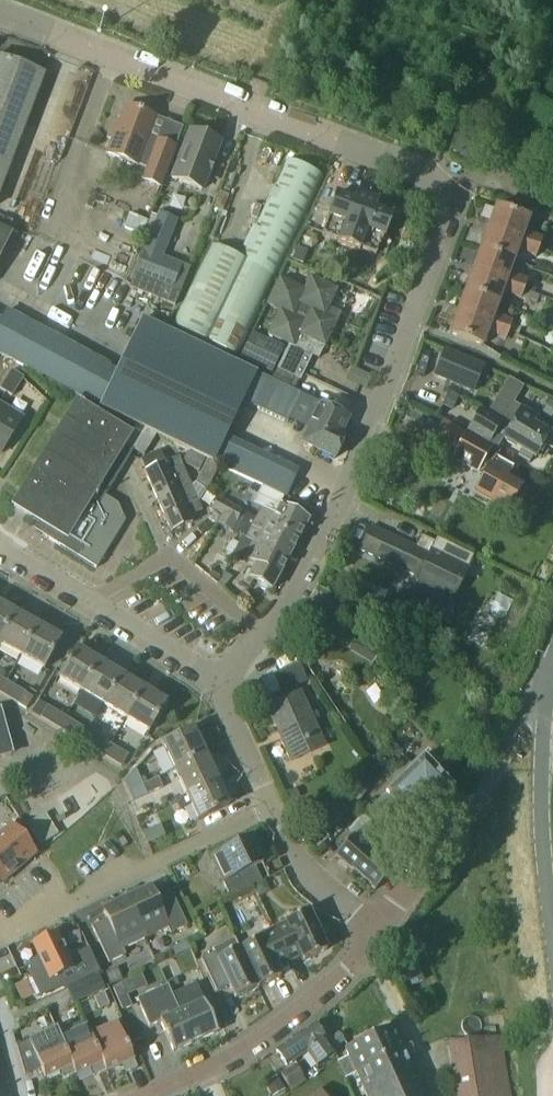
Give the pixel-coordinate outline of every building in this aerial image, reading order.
[(44,75),(0,59),(0,191),(44,75)] [(161,186),(175,146),(157,139),(156,141),(147,138),(155,116),(124,105),(117,124),(113,122),(107,138),(111,139),(106,154),(137,165),(138,164),(147,168),(143,179),(161,186)] [(463,123),(451,155),(481,166),(493,134),(463,123)] [(190,130),(172,178),(202,190),(220,141),(190,130)] [(537,171),(545,151),(533,147),(525,166),(537,171)] [(211,245),(179,310),(172,325),(238,356),(324,178),(287,160),(240,259),(211,245)] [(234,188),(240,174),(233,170),(227,184),(234,188)] [(353,202),(335,195),(327,217),(329,218),(322,235),(337,241),(337,243),(359,252),(360,250),(375,256),(382,239),(384,239),(393,216),(375,210),(379,200),(357,191),(353,202)] [(404,204),(404,205),(404,206),(404,207),(405,207),(405,208),(406,209),(406,210),(407,210),(408,211),(409,211),(410,211),(411,212),(412,212),(412,211),(413,211),(414,211),(415,210),(416,210),(416,209),(417,209),(417,208),(418,207),(418,206),(418,205),(418,204),(418,203),(418,202),(417,201),(417,200),(416,200),(416,199),(415,199),(415,198),(414,198),(413,198),(412,197),(411,197),(410,197),(410,198),(409,198),(408,198),(407,198),(407,199),(406,199),(406,200),(405,201),(405,202),(404,202),(404,203),(404,204)] [(495,208),(488,230),(540,249),(542,241),(523,234),(528,220),(495,208)] [(176,305),(191,267),(163,256),(178,220),(160,212),(130,287),(176,305)] [(129,216),(124,229),(142,235),(147,222),(129,216)] [(11,234),(0,229),(0,256),(11,234)] [(536,259),(540,249),(488,230),(480,250),(513,262),(517,252),(536,259)] [(308,251),(296,247),(292,261),(303,264),(308,251)] [(473,271),(524,290),(526,286),(527,282),(508,275),(513,262),(480,250),(473,271)] [(521,298),(524,290),(473,271),(465,292),(498,304),(502,293),(521,300),(521,298)] [(277,370),(294,379),(300,382),(318,344),(324,348),(337,322),(324,315),(336,291),(311,278),(305,291),(280,279),(267,305),(279,311),(267,336),(288,346),(283,358),(279,356),(280,355),(250,340),(241,358),(271,373),(277,361),(280,363),(277,370)] [(524,290),(521,298),(536,304),(539,295),(535,294),(524,290)] [(457,313),(508,331),(512,323),(493,316),(498,304),(465,292),(457,313)] [(8,311),(0,326),(0,355),(83,399),(88,402),(101,408),(100,408),(192,452),(208,460),(262,486),(271,490),(283,497),(285,497),(294,477),(222,442),(241,402),(287,424),(296,407),(300,396),(288,390),(294,379),(277,370),(271,382),(142,320),(118,371),(8,311)] [(505,340),(508,331),(457,313),(450,334),(483,346),(488,333),(505,340)] [(443,350),(433,375),(437,377),(471,391),(481,366),(443,350)] [(352,369),(347,380),(366,389),(371,378),(352,369)] [(11,371),(6,380),(18,388),(24,378),(11,371)] [(507,379),(502,389),(514,396),(520,387),(507,379)] [(0,389),(0,390),(12,397),(18,388),(6,380),(0,389)] [(449,395),(443,407),(452,411),(457,399),(449,395)] [(349,419),(300,396),(296,407),(305,411),(304,413),(309,415),(307,419),(312,422),(301,443),(335,460),(345,436),(341,434),(349,419)] [(512,403),(511,404),(497,396),(486,413),(481,410),(468,432),(498,450),(504,440),(521,451),(518,457),(529,464),(533,458),(535,459),(536,457),(539,459),(546,448),(542,445),(549,434),(533,424),(537,418),(512,403)] [(541,413),(551,419),(552,415),(552,402),(549,400),(541,413)] [(45,532),(42,536),(96,569),(125,522),(118,505),(105,497),(133,452),(123,445),(129,436),(77,404),(14,507),(39,523),(37,527),(45,532)] [(22,419),(0,405),(0,455),(22,419)] [(442,420),(433,436),(446,443),(458,450),(452,459),(483,477),(474,494),(507,513),(522,486),(509,479),(515,468),(496,457),(499,452),(467,434),(466,434),(455,428),(442,420)] [(160,452),(141,461),(146,473),(144,473),(158,503),(191,488),(190,488),(178,459),(165,464),(160,452)] [(186,453),(183,459),(186,466),(198,472),(203,461),(186,453)] [(206,463),(195,486),(206,492),(217,469),(206,463)] [(262,486),(254,503),(263,507),(256,519),(298,541),(309,521),(279,505),(283,497),(271,490),(262,486)] [(197,502),(191,488),(158,503),(171,533),(192,524),(189,517),(201,511),(197,502)] [(217,498),(210,510),(221,516),(224,517),(229,505),(217,498)] [(221,516),(217,524),(231,532),(242,512),(229,505),(224,517),(221,516)] [(242,512),(231,532),(242,537),(246,539),(252,542),(258,545),(287,561),(288,561),(298,541),(256,519),(242,512)] [(453,600),(467,570),(474,557),(437,539),(435,543),(422,536),(416,549),(371,527),(360,551),(418,578),(416,582),(453,600)] [(252,542),(246,539),(242,537),(232,556),(242,562),(252,542)] [(272,591),(287,561),(258,545),(249,562),(255,565),(248,578),(259,584),(260,589),(265,592),(270,590),(272,591)] [(219,582),(222,578),(223,576),(213,569),(209,576),(219,582)] [(349,574),(342,589),(382,607),(388,592),(349,574)] [(15,614),(0,606),(0,640),(15,614)] [(348,613),(339,628),(362,642),(371,626),(348,613)] [(37,627),(15,614),(0,640),(0,646),(20,658),(37,627)] [(37,627),(20,658),(43,671),(61,640),(37,627)] [(58,679),(81,693),(99,663),(76,650),(58,679)] [(103,707),(121,677),(99,663),(81,693),(103,707)] [(281,693),(305,683),(298,667),(274,677),(281,693)] [(125,720),(143,690),(121,677),(103,707),(125,720)] [(7,681),(0,693),(19,704),(26,709),(34,697),(26,692),(7,681)] [(143,690),(125,720),(148,734),(166,704),(143,690)] [(290,764),(324,749),(300,696),(268,710),(282,741),(280,742),(290,764)] [(39,700),(32,712),(41,718),(59,729),(67,717),(49,706),(39,700)] [(81,742),(89,730),(67,717),(59,729),(81,742)] [(11,756),(0,718),(0,759),(11,756)] [(104,756),(111,744),(89,730),(81,742),(104,756)] [(162,746),(174,771),(205,756),(193,731),(162,746)] [(111,744),(104,756),(122,767),(129,755),(111,744)] [(186,796),(217,781),(205,756),(174,771),(186,796)] [(398,762),(392,768),(414,790),(417,787),(436,806),(452,791),(450,789),(428,767),(433,762),(427,756),(422,760),(420,763),(409,773),(403,767),(398,762)] [(414,827),(436,806),(417,787),(414,790),(392,768),(386,774),(397,785),(385,797),(393,805),(380,817),(400,837),(413,825),(414,827)] [(126,782),(130,792),(142,786),(137,777),(126,782)] [(142,786),(130,792),(135,802),(163,789),(158,779),(142,786)] [(229,806),(217,781),(186,796),(180,799),(181,801),(176,803),(180,811),(191,806),(198,821),(229,806)] [(296,788),(287,792),(291,802),(300,798),(296,788)] [(305,799),(295,804),(301,816),(311,811),(305,799)] [(321,834),(346,813),(337,802),(312,823),(321,834)] [(45,814),(28,825),(41,845),(58,835),(45,814)] [(355,838),(370,822),(363,815),(348,832),(355,838)] [(11,825),(0,834),(0,847),(19,869),(36,854),(11,825)] [(375,892),(392,872),(369,852),(379,841),(365,828),(355,839),(352,837),(335,857),(375,892)] [(160,829),(144,835),(148,846),(164,839),(160,829)] [(260,859),(250,839),(211,857),(230,897),(262,882),(253,863),(260,859)] [(3,883),(19,869),(0,847),(0,880),(3,883)] [(264,882),(252,888),(258,900),(265,896),(267,889),(264,882)] [(126,900),(145,940),(168,929),(170,934),(187,926),(170,890),(154,897),(150,889),(126,900)] [(123,950),(145,940),(126,900),(103,911),(107,920),(92,927),(109,964),(126,956),(123,950)] [(286,924),(273,930),(288,962),(301,956),(304,962),(327,951),(320,937),(325,935),(318,919),(313,922),(308,912),(285,922),(286,924)] [(288,962),(273,930),(260,936),(261,939),(239,949),(258,988),(281,977),(276,968),(288,962)] [(32,945),(40,961),(26,967),(41,997),(64,986),(59,976),(73,970),(68,958),(71,956),(64,942),(61,944),(56,934),(32,945)] [(216,953),(201,960),(216,992),(229,986),(236,999),(258,988),(239,949),(234,939),(214,949),(216,953)] [(187,941),(171,948),(176,957),(191,949),(187,941)] [(410,948),(397,953),(411,987),(424,981),(410,948)] [(116,969),(106,974),(110,984),(120,979),(116,969)] [(98,976),(68,989),(74,1003),(104,990),(98,976)] [(122,984),(113,989),(122,1011),(132,1007),(127,996),(122,984)] [(195,985),(173,995),(195,1043),(217,1033),(195,985)] [(167,986),(137,999),(149,1028),(152,1026),(160,1023),(173,1053),(195,1043),(173,995),(172,996),(167,986)] [(99,1010),(109,1005),(104,993),(94,998),(99,1010)] [(117,1023),(90,1035),(106,1072),(125,1063),(129,1072),(137,1069),(117,1023)] [(59,1038),(76,1075),(95,1066),(99,1075),(106,1072),(90,1035),(86,1026),(60,1038),(59,1038)] [(286,1067),(306,1053),(313,1063),(312,1064),(315,1068),(341,1050),(338,1046),(344,1042),(339,1035),(326,1044),(314,1026),(276,1052),(286,1067)] [(398,1026),(345,1050),(349,1057),(339,1062),(346,1079),(357,1074),(367,1095),(429,1095),(398,1026)] [(64,1069),(68,1078),(76,1075),(59,1038),(60,1038),(56,1029),(16,1047),(24,1076),(40,1069),(44,1078),(64,1069)] [(499,1038),(448,1047),(457,1095),(509,1095),(499,1038)] [(9,1095),(10,1094),(0,1060),(0,1095),(9,1095)] [(303,1077),(295,1066),(281,1076),(288,1087),(303,1077)] [(277,1077),(265,1084),(271,1095),(284,1089),(277,1077)]
